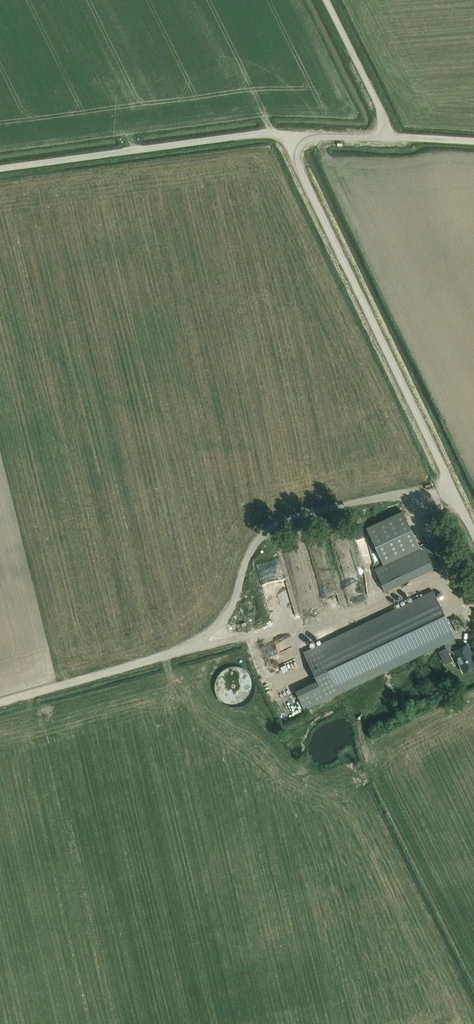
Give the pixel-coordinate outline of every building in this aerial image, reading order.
[(366,527),(383,564),(419,547),(402,510),(366,527)] [(384,591),(441,564),(430,542),(419,547),(383,564),(374,569),(384,591)] [(325,699),(444,643),(453,638),(455,638),(433,590),(303,652),(325,699)] [(279,642),(282,649),(295,643),(291,636),(279,642)] [(444,643),(449,653),(453,651),(463,671),(473,666),(473,659),(467,644),(458,648),(453,638),(444,643)]
